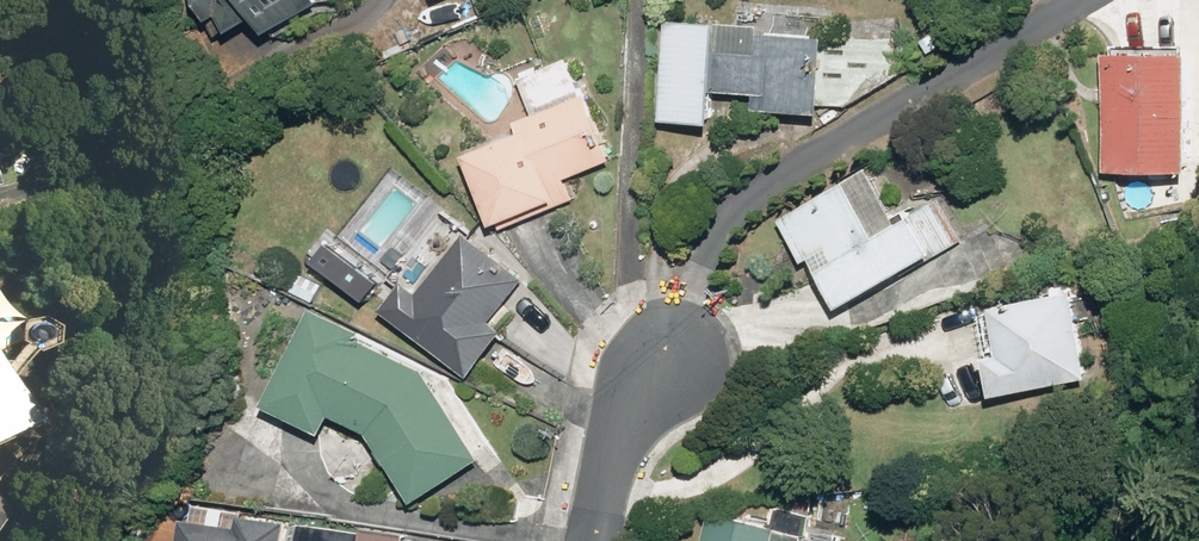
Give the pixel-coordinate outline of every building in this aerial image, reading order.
[(216,15),(227,8),(238,28),(264,13),(273,28),(323,0),(208,0),(216,15)] [(915,30),(682,17),(676,118),(738,122),(739,105),(850,112),(913,74),(915,30)] [(480,145),(515,226),(588,195),(580,176),(625,156),(578,47),(517,73),(538,121),(480,145)] [(1182,49),(1100,49),(1100,173),(1181,174),(1182,49)] [(864,164),(771,216),(799,266),(810,260),(838,311),(957,245),(933,203),(897,223),(864,164)] [(398,287),(378,313),(461,378),(498,331),(487,322),(519,282),(456,233),(407,294),(398,287)] [(306,264),(356,301),(372,279),(322,242),(306,264)] [(1072,289),(979,305),(994,395),(1088,379),(1072,289)] [(331,421),(358,436),(399,507),(476,464),(428,379),(302,311),(252,404),(320,441),(331,421)] [(42,414),(0,351),(0,438),(42,414)] [(702,540),(796,540),(800,522),(709,503),(702,540)] [(282,525),(231,517),(230,525),(174,517),(171,540),(280,540),(282,525)] [(401,538),(356,531),(354,540),(400,540),(401,538)]
